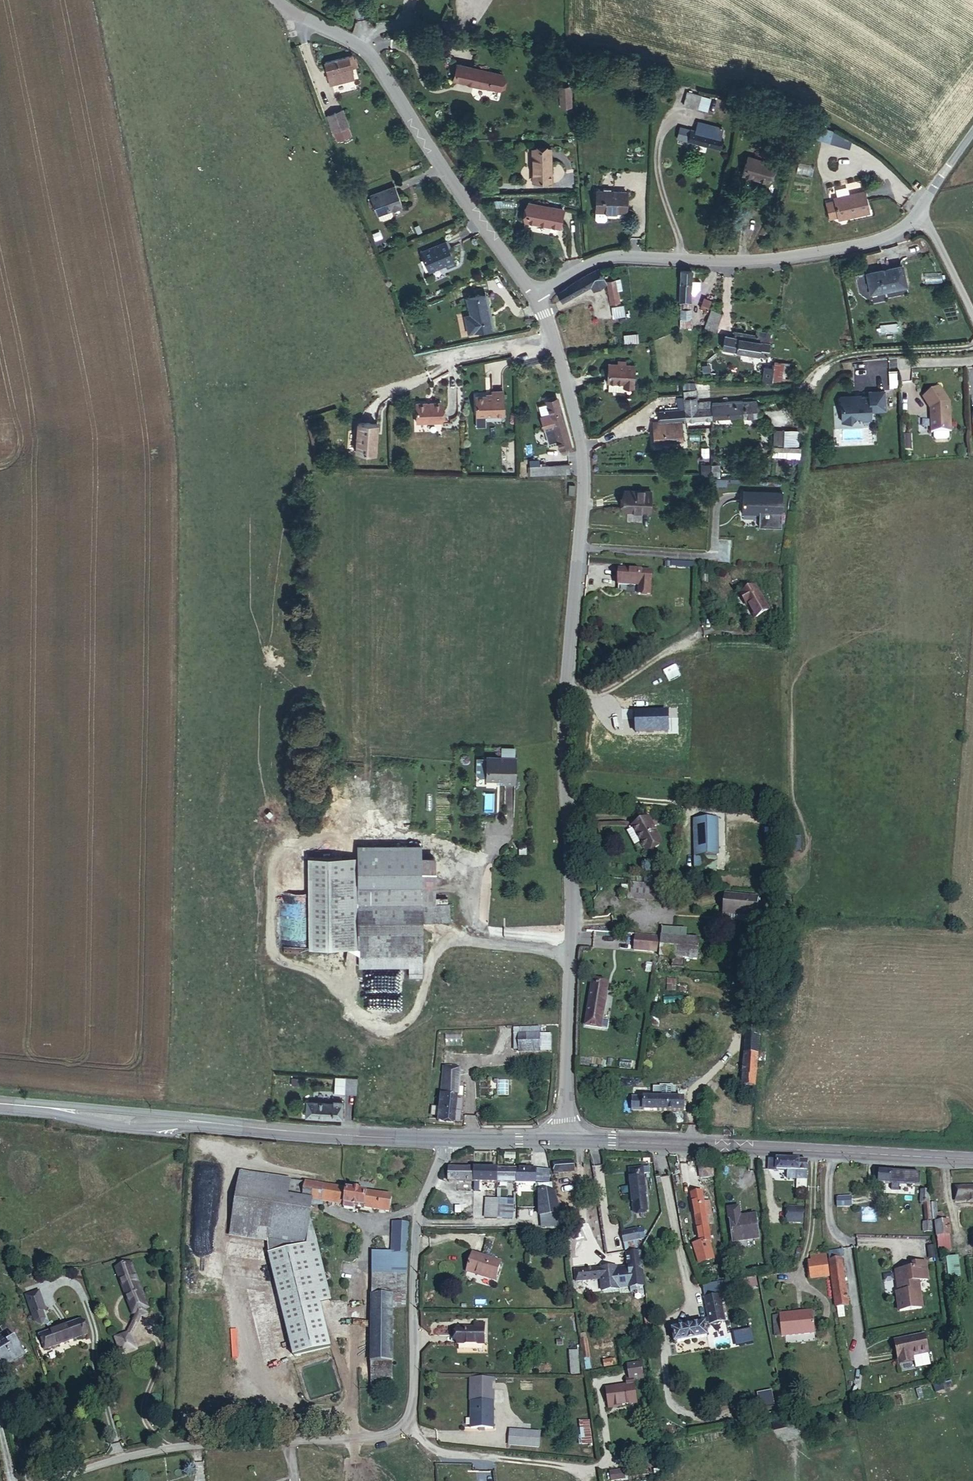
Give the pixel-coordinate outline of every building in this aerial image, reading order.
[(402,6),(412,10),(416,1),(413,0),(405,0),(402,6)] [(355,77),(362,74),(360,66),(353,67),(352,64),(326,71),(330,85),(328,86),(330,92),(358,86),(355,77)] [(500,103),(504,85),(457,75),(453,93),(500,103)] [(656,98),(656,84),(640,84),(640,94),(648,94),(648,98),(656,98)] [(575,108),(574,95),(564,96),(564,109),(575,108)] [(696,115),(700,101),(686,98),(682,111),(696,115)] [(575,116),(575,108),(564,109),(565,116),(575,116)] [(353,132),(346,115),(333,121),(339,138),(353,132)] [(717,159),(723,137),(701,131),(699,140),(695,139),(690,137),(690,139),(681,136),(677,147),(686,149),(687,151),(717,159)] [(831,154),(833,141),(809,135),(806,148),(831,154)] [(553,193),(553,160),(534,160),(536,194),(553,193)] [(767,196),(771,176),(746,170),(742,189),(767,196)] [(633,218),(635,198),(604,195),(601,223),(603,225),(610,226),(613,223),(613,216),(633,218)] [(404,215),(395,197),(370,209),(379,227),(380,227),(393,221),(404,215)] [(867,216),(862,199),(830,209),(831,210),(835,225),(835,226),(867,216)] [(835,225),(831,210),(823,212),(827,227),(835,225)] [(562,240),(566,219),(530,213),(527,234),(562,240)] [(393,229),(395,225),(393,221),(380,227),(382,232),(386,232),(393,229)] [(458,276),(447,254),(422,265),(432,284),(447,277),(449,280),(458,276)] [(874,278),(873,266),(845,271),(846,281),(874,278)] [(606,290),(600,279),(599,276),(572,292),(561,301),(566,309),(589,294),(594,291),(597,296),(606,290)] [(693,289),(693,278),(679,276),(679,309),(693,309),(693,303),(693,289)] [(907,296),(905,276),(867,282),(870,301),(907,296)] [(620,309),(615,285),(608,286),(612,310),(620,309)] [(702,297),(702,289),(693,289),(693,303),(700,303),(700,300),(702,297)] [(491,338),(483,304),(466,308),(469,324),(465,325),(469,344),(491,338)] [(708,321),(712,310),(704,307),(700,318),(708,321)] [(693,318),(693,309),(679,309),(679,317),(693,318)] [(716,337),(724,317),(712,313),(706,333),(716,337)] [(623,342),(638,341),(638,332),(623,333),(623,342)] [(769,363),(773,339),(758,335),(756,340),(737,337),(735,342),(726,340),(722,354),(769,363)] [(652,363),(650,351),(643,352),(645,364),(652,363)] [(634,394),(634,372),(626,372),(617,371),(606,371),(606,388),(623,389),(623,394),(634,394)] [(794,386),(794,371),(775,371),(775,375),(767,375),(767,386),(794,386)] [(953,433),(953,404),(942,387),(924,397),(934,412),(933,433),(953,433)] [(623,394),(623,389),(606,388),(606,398),(623,399),(623,394)] [(715,427),(715,409),(715,407),(705,407),(705,410),(698,410),(697,404),(700,404),(700,396),(698,396),(698,388),(686,388),(685,401),(688,417),(690,428),(715,427)] [(887,412),(886,392),(870,392),(870,397),(854,398),(854,397),(842,397),(843,423),(852,422),(856,418),(862,418),(864,420),(872,420),(872,412),(887,412)] [(503,423),(503,402),(490,402),(490,404),(475,404),(475,423),(503,423)] [(760,424),(759,404),(715,409),(715,427),(760,424)] [(564,420),(560,405),(548,408),(551,420),(551,423),(564,420)] [(443,432),(442,412),(418,412),(417,433),(443,432)] [(685,451),(684,429),(690,428),(688,417),(663,418),(663,429),(663,435),(655,435),(655,451),(685,451)] [(554,436),(551,423),(551,420),(541,423),(544,438),(554,436)] [(572,454),(564,420),(551,423),(554,436),(559,457),(572,454)] [(373,463),(374,433),(352,433),(351,462),(373,463)] [(799,452),(800,436),(776,434),(775,455),(801,456),(801,452),(799,452)] [(572,482),(571,471),(541,474),(530,475),(531,485),(572,482)] [(652,519),(654,498),(627,496),(626,516),(652,519)] [(780,524),(781,506),(743,504),(742,523),(780,524)] [(656,601),(658,577),(626,576),(625,590),(644,591),(644,600),(656,601)] [(766,612),(755,588),(739,595),(751,619),(766,612)] [(513,759),(514,749),(502,749),(501,759),(513,759)] [(516,786),(516,759),(513,759),(501,759),(485,759),(486,761),(475,760),(475,777),(478,780),(485,779),(485,782),(496,782),(495,786),(516,786)] [(718,816),(693,816),(693,858),(695,858),(695,872),(718,872),(718,816)] [(650,818),(633,826),(634,828),(642,842),(646,850),(663,842),(650,818)] [(634,828),(628,831),(635,845),(642,842),(634,828)] [(801,850),(801,835),(791,835),(791,850),(801,850)] [(421,862),(421,851),(360,851),(359,861),(421,862)] [(349,878),(349,860),(311,860),(310,950),(348,950),(349,896),(330,897),(330,879),(349,878)] [(422,887),(421,862),(359,861),(359,877),(386,877),(386,888),(422,887)] [(386,895),(386,877),(359,877),(359,896),(386,895)] [(349,896),(349,878),(330,879),(330,897),(349,896)] [(662,899),(662,884),(627,882),(627,897),(662,899)] [(422,907),(422,887),(386,888),(386,895),(359,896),(359,907),(422,907)] [(744,913),(745,893),(711,892),(710,911),(744,913)] [(423,964),(422,907),(359,907),(359,955),(408,956),(409,964),(423,964)] [(446,923),(446,907),(422,907),(422,923),(446,923)] [(640,941),(641,932),(623,931),(623,948),(640,949),(640,941)] [(697,956),(697,935),(658,933),(657,942),(656,949),(655,954),(697,956)] [(656,949),(657,942),(640,941),(640,949),(656,949)] [(667,988),(675,989),(676,979),(668,977),(667,988)] [(602,1014),(605,990),(590,988),(587,1012),(602,1014)] [(600,1023),(602,1014),(587,1012),(585,1020),(600,1023)] [(760,1054),(762,1036),(746,1034),(744,1053),(760,1054)] [(545,1052),(545,1036),(525,1036),(525,1052),(545,1052)] [(757,1088),(760,1054),(744,1053),(742,1087),(757,1088)] [(457,1122),(461,1070),(445,1069),(441,1122),(457,1122)] [(344,1092),(345,1080),(335,1079),(334,1091),(344,1092)] [(499,1095),(511,1096),(511,1080),(499,1079),(499,1095)] [(356,1092),(357,1082),(345,1080),(344,1092),(356,1092)] [(673,1101),(673,1090),(671,1090),(671,1088),(657,1088),(657,1089),(651,1089),(651,1100),(673,1101)] [(640,1113),(640,1100),(628,1099),(627,1112),(640,1113)] [(682,1115),(683,1102),(673,1101),(651,1100),(640,1100),(640,1113),(682,1115)] [(343,1122),(344,1105),(333,1106),(313,1106),(313,1102),(308,1102),(308,1122),(343,1122)] [(803,1190),(803,1167),(765,1167),(765,1179),(785,1179),(784,1190),(793,1190),(803,1190)] [(920,1184),(921,1170),(878,1168),(877,1183),(920,1184)] [(568,1181),(569,1169),(553,1169),(552,1180),(568,1181)] [(705,1188),(706,1173),(692,1173),(691,1187),(705,1188)] [(470,1192),(470,1176),(444,1176),(443,1191),(470,1192)] [(494,1193),(494,1177),(470,1176),(470,1192),(494,1193)] [(512,1194),(513,1178),(494,1177),(494,1193),(512,1194)] [(645,1222),(638,1177),(622,1179),(628,1224),(645,1222)] [(536,1191),(536,1178),(513,1178),(512,1194),(527,1194),(527,1191),(536,1191)] [(543,1192),(544,1178),(536,1178),(536,1191),(543,1192)] [(386,1220),(389,1203),(314,1191),(315,1184),(304,1183),(301,1205),(308,1206),(340,1211),(339,1217),(348,1218),(349,1213),(386,1220)] [(916,1197),(916,1186),(875,1183),(874,1194),(916,1197)] [(803,1199),(803,1190),(793,1190),(793,1199),(803,1199)] [(836,1196),(837,1206),(852,1206),(852,1195),(836,1196)] [(955,1195),(955,1209),(972,1209),(972,1195),(955,1195)] [(267,1243),(272,1201),(235,1196),(230,1239),(267,1243)] [(557,1224),(550,1200),(538,1200),(539,1223),(557,1224)] [(708,1211),(706,1200),(699,1201),(702,1213),(708,1211)] [(303,1248),(306,1225),(308,1206),(301,1205),(272,1201),(267,1243),(303,1248)] [(702,1213),(699,1201),(688,1202),(696,1250),(697,1251),(701,1251),(702,1258),(709,1257),(704,1225),(702,1213)] [(927,1230),(925,1216),(923,1202),(915,1202),(917,1218),(921,1218),(922,1230),(927,1230)] [(851,1216),(850,1207),(834,1208),(835,1218),(851,1216)] [(710,1223),(708,1211),(702,1213),(704,1225),(710,1223)] [(493,1227),(493,1212),(481,1212),(481,1228),(493,1227)] [(501,1227),(501,1212),(493,1212),(493,1227),(501,1227)] [(801,1229),(802,1217),(788,1216),(787,1229),(801,1229)] [(933,1229),(932,1216),(925,1216),(927,1230),(933,1229)] [(756,1248),(753,1224),(734,1226),(733,1217),(723,1218),(728,1251),(756,1248)] [(326,1305),(306,1225),(303,1248),(267,1243),(265,1259),(289,1361),(326,1353),(316,1307),(326,1305)] [(945,1245),(945,1231),(932,1231),(932,1245),(945,1245)] [(404,1263),(404,1232),(391,1232),(390,1263),(404,1263)] [(634,1247),(631,1237),(616,1241),(619,1251),(634,1247)] [(636,1253),(634,1247),(619,1251),(620,1257),(636,1253)] [(711,1268),(709,1257),(702,1258),(701,1251),(697,1251),(696,1250),(689,1251),(692,1271),(711,1268)] [(959,1255),(950,1255),(951,1275),(960,1275),(959,1255)] [(489,1286),(494,1267),(466,1258),(460,1278),(489,1286)] [(638,1271),(636,1258),(623,1261),(624,1276),(624,1278),(630,1278),(630,1272),(638,1271)] [(846,1270),(845,1262),(831,1263),(832,1272),(846,1270)] [(406,1313),(406,1263),(404,1263),(390,1263),(369,1263),(368,1301),(389,1301),(389,1313),(406,1313)] [(149,1315),(130,1269),(114,1275),(136,1321),(149,1315)] [(850,1319),(844,1270),(832,1272),(838,1321),(850,1319)] [(641,1297),(638,1271),(630,1272),(630,1278),(624,1278),(624,1276),(612,1277),(612,1273),(569,1277),(570,1291),(596,1289),(596,1301),(614,1300),(614,1296),(626,1295),(626,1301),(632,1300),(632,1297),(641,1297)] [(832,1288),(830,1272),(812,1274),(813,1288),(827,1286),(828,1289),(832,1288)] [(920,1321),(917,1293),(925,1292),(923,1273),(912,1275),(913,1281),(894,1283),(895,1299),(898,1299),(898,1304),(894,1305),(896,1324),(920,1321)] [(44,1314),(37,1295),(24,1300),(29,1314),(39,1311),(41,1316),(44,1314)] [(722,1331),(717,1297),(702,1298),(707,1329),(696,1330),(696,1335),(704,1334),(722,1331)] [(389,1369),(389,1313),(389,1301),(368,1301),(366,1369),(389,1369)] [(43,1323),(41,1316),(39,1311),(29,1314),(33,1326),(40,1329),(43,1323)] [(812,1346),(810,1324),(776,1327),(778,1350),(812,1346)] [(87,1343),(82,1327),(38,1340),(43,1355),(87,1343)] [(481,1353),(481,1329),(467,1329),(466,1334),(453,1333),(453,1352),(481,1353)] [(706,1346),(704,1334),(696,1335),(670,1340),(672,1352),(706,1346)] [(17,1340),(6,1346),(1,1337),(0,1338),(0,1367),(3,1371),(27,1358),(17,1340)] [(925,1364),(921,1345),(890,1352),(895,1374),(910,1370),(909,1367),(925,1364)] [(133,1363),(130,1346),(115,1347),(118,1365),(133,1363)] [(579,1350),(569,1350),(570,1373),(579,1373),(579,1350)] [(639,1382),(637,1365),(623,1367),(624,1384),(629,1383),(639,1382)] [(388,1399),(389,1369),(366,1369),(366,1398),(388,1399)] [(489,1397),(489,1386),(465,1385),(465,1395),(489,1397)] [(632,1406),(630,1388),(625,1388),(600,1392),(603,1410),(632,1406)] [(487,1437),(489,1397),(465,1395),(462,1435),(487,1437)] [(587,1451),(584,1427),(574,1429),(577,1452),(587,1451)] [(534,1454),(535,1439),(503,1437),(502,1452),(534,1454)] [(610,1480),(625,1479),(624,1469),(609,1470),(610,1480)]
